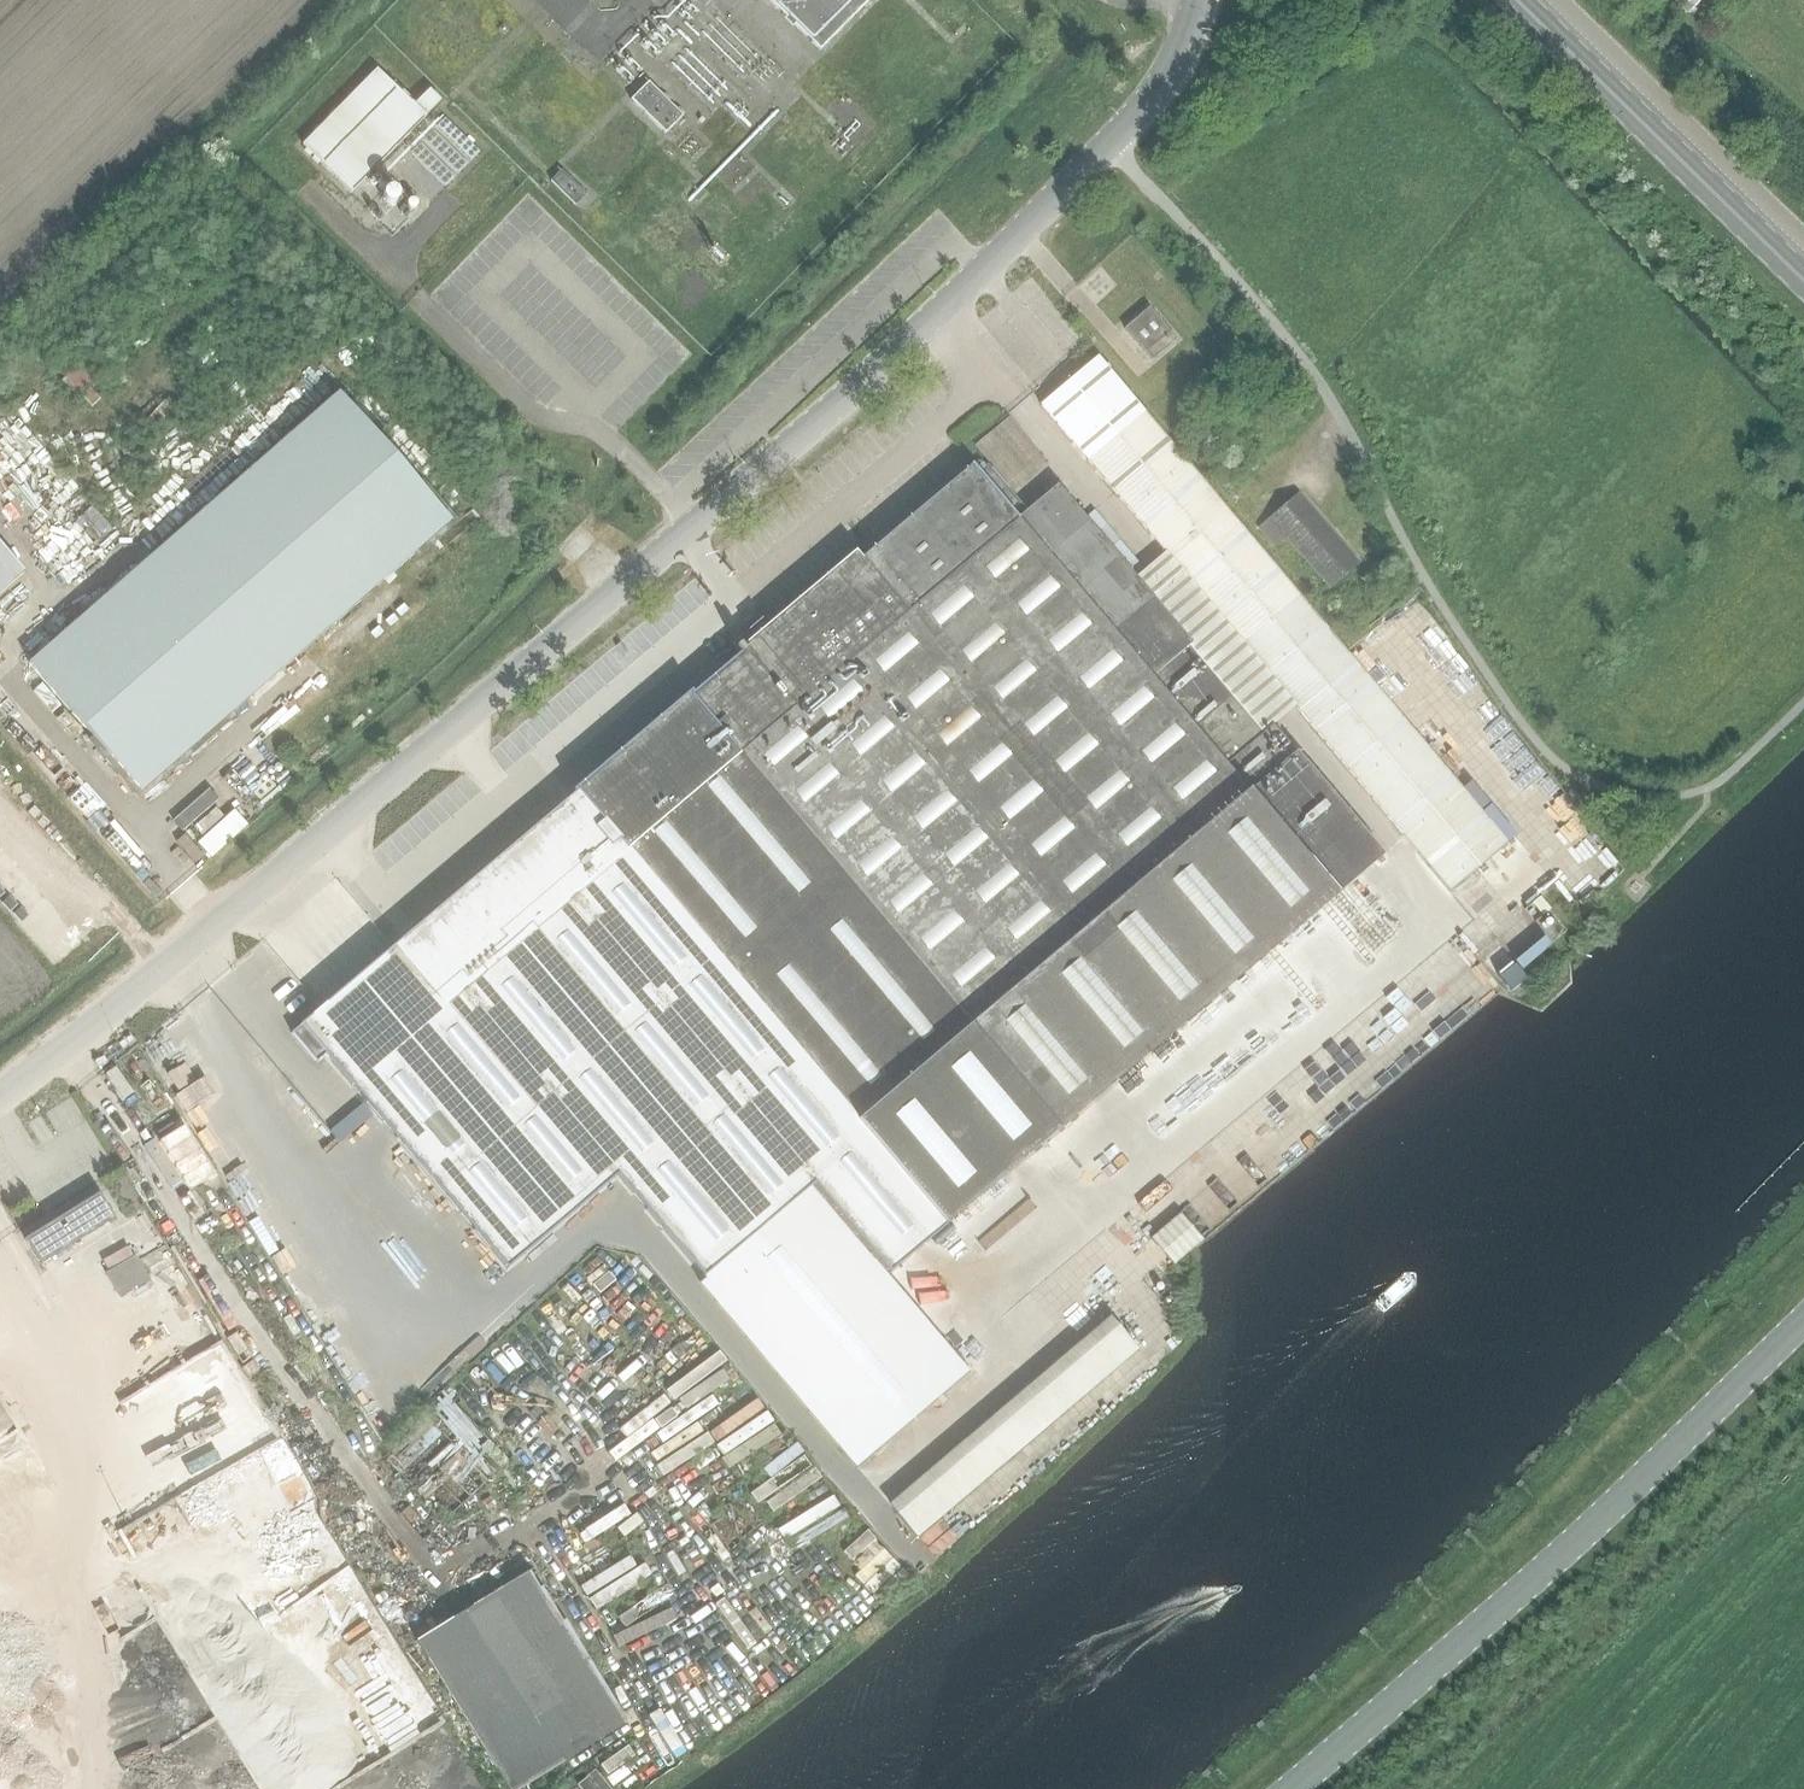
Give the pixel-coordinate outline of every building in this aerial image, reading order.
[(869,0),(769,0),(820,50),(869,0)] [(440,99),(429,88),(413,104),(376,68),(303,144),(351,191),(440,99)] [(631,99),(665,133),(683,115),(649,81),(631,99)] [(576,205),(586,194),(561,170),(550,180),(576,205)] [(1153,358),(1178,338),(1151,307),(1127,328),(1153,358)] [(85,393),(104,375),(89,358),(70,376),(85,393)] [(340,393),(29,663),(141,792),(451,522),(340,393)] [(1145,411),(1089,458),(1450,892),(1507,845),(1145,411)] [(321,1008),(291,1033),(317,1063),(328,1053),(507,1269),(618,1177),(705,1279),(700,1283),(857,1468),(969,1373),(887,1276),(945,1227),(945,1226),(1334,896),(1382,855),(1295,752),(1272,725),(1271,725),(1260,712),(1251,721),(1188,646),(1151,677),(1112,630),(1152,596),(1058,484),(1018,517),(999,495),(1008,487),(1011,491),(1046,462),(1009,416),(974,445),(992,467),(983,475),(974,464),(860,556),(854,550),(761,626),(752,614),(741,624),(749,635),(742,641),(736,646),(734,643),(730,646),(737,656),(703,684),(577,791),(393,947),(321,1008)] [(1287,537),(1331,588),(1359,564),(1299,494),(1257,531),(1273,550),(1287,537)] [(24,572),(0,545),(0,593),(24,572)] [(241,807),(204,841),(219,856),(256,822),(241,807)] [(1536,976),(1526,964),(1511,977),(1521,988),(1536,976)] [(1212,1234),(1292,1159),(1276,1141),(1329,1091),(1306,1067),(1246,1122),(1249,1125),(1186,1184),(1203,1201),(1191,1212),(1212,1234)] [(25,1240),(41,1265),(115,1219),(100,1193),(25,1240)] [(1181,1213),(1151,1239),(1174,1265),(1203,1240),(1181,1213)] [(136,1255),(106,1273),(121,1299),(151,1282),(136,1255)] [(924,1533),(1151,1349),(1124,1315),(897,1499),(924,1533)] [(780,1552),(848,1508),(838,1492),(770,1536),(780,1552)] [(869,1555),(894,1534),(882,1520),(857,1541),(869,1555)] [(597,1603),(648,1583),(638,1560),(588,1580),(597,1603)] [(566,1761),(624,1726),(529,1571),(417,1639),(509,1788),(521,1788),(566,1761)] [(634,1746),(607,1762),(613,1773),(640,1756),(634,1746)]
